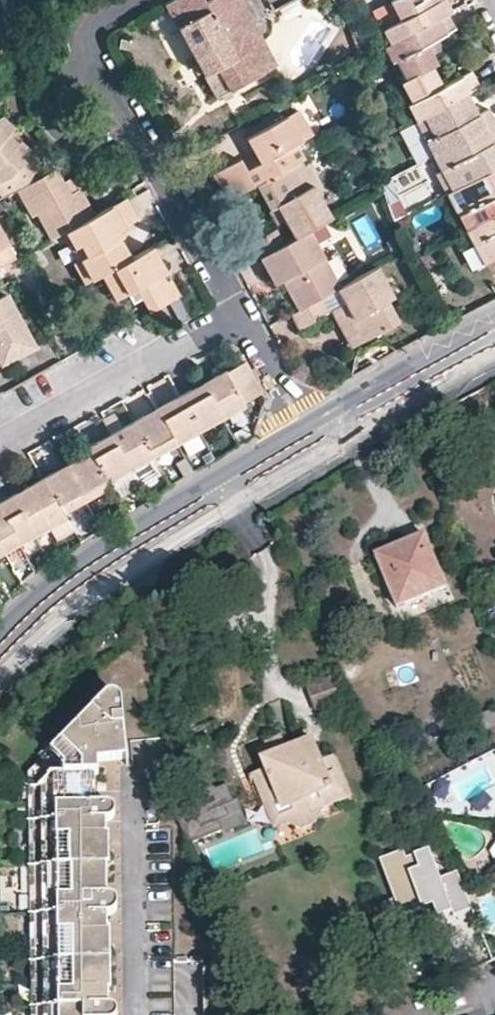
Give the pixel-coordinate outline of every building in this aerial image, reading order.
[(168,4),(217,101),(277,69),(265,46),(236,59),(230,46),(257,31),(245,6),(237,9),(233,0),(176,0),(168,4)] [(245,6),(242,0),(233,0),(237,9),(245,6)] [(392,46),(447,15),(452,12),(446,0),(444,0),(439,3),(429,8),(424,0),(396,0),(391,3),(402,22),(386,32),(392,46)] [(392,46),(385,49),(392,65),(398,63),(408,81),(431,69),(438,65),(431,53),(427,45),(434,42),(456,30),(447,15),(392,46)] [(236,59),(265,46),(257,31),(230,46),(236,59)] [(427,45),(431,53),(438,50),(434,42),(427,45)] [(402,85),(408,81),(398,63),(392,65),(402,85)] [(413,105),(406,108),(414,122),(466,94),(480,87),(472,73),(449,85),(443,89),(439,84),(431,69),(408,81),(402,85),(413,105)] [(443,89),(449,85),(446,81),(439,84),(443,89)] [(413,105),(402,85),(396,88),(406,108),(413,105)] [(433,140),(440,154),(494,126),(486,110),(477,115),(472,118),(469,112),(474,109),(466,94),(414,122),(425,144),(433,140)] [(216,177),(230,203),(257,188),(295,167),(303,162),(306,161),(299,145),(315,136),(303,113),(248,142),(261,165),(248,172),(243,162),(216,177)] [(2,198),(14,192),(43,175),(27,154),(29,150),(19,140),(16,143),(7,132),(8,131),(0,117),(0,196),(2,198)] [(447,167),(440,172),(451,193),(494,169),(494,151),(493,152),(492,150),(484,154),(481,148),(489,145),(494,141),(494,127),(494,126),(440,154),(447,167)] [(433,140),(425,144),(433,158),(440,154),(433,140)] [(484,154),(492,150),(489,145),(481,148),(484,154)] [(440,154),(433,158),(440,172),(447,167),(440,154)] [(315,183),(303,162),(295,167),(307,188),(315,183)] [(335,220),(315,183),(307,188),(295,167),(257,188),(268,210),(277,206),(287,222),(297,241),(310,234),(335,220)] [(474,227),(494,216),(494,169),(451,193),(447,195),(459,219),(467,216),(474,227)] [(43,175),(14,192),(45,245),(62,235),(92,218),(77,190),(66,195),(60,183),(53,170),(43,175)] [(66,195),(77,190),(70,178),(60,183),(66,195)] [(92,218),(62,235),(71,250),(76,248),(82,259),(84,257),(96,279),(98,278),(131,261),(120,241),(115,232),(121,229),(135,222),(123,201),(92,218)] [(278,228),(287,222),(277,206),(268,210),(278,228)] [(467,216),(459,219),(466,231),(474,227),(467,216)] [(482,242),(474,246),(485,267),(494,262),(494,216),(474,227),(482,242)] [(474,227),(466,231),(474,246),(482,242),(474,227)] [(115,232),(120,241),(125,237),(121,229),(115,232)] [(255,247),(262,261),(286,247),(279,233),(255,247)] [(342,289),(310,234),(297,241),(286,247),(262,261),(277,287),(283,283),(299,312),(342,289)] [(14,261),(0,236),(0,269),(14,261)] [(158,275),(164,273),(151,249),(131,261),(98,278),(112,301),(124,295),(129,304),(137,299),(145,313),(176,295),(169,282),(163,285),(158,275)] [(77,261),(89,283),(96,279),(84,257),(82,259),(77,261)] [(392,299),(377,269),(342,289),(299,312),(293,315),(301,331),(333,314),(352,350),(398,324),(387,303),(392,299)] [(163,285),(169,282),(164,273),(158,275),(163,285)] [(27,352),(32,349),(5,298),(0,301),(0,354),(7,350),(13,360),(27,352)] [(39,373),(58,363),(47,342),(32,349),(27,352),(39,373)] [(0,354),(0,367),(13,360),(7,350),(0,354)] [(242,360),(222,370),(231,386),(251,376),(242,360)] [(211,375),(214,379),(203,385),(219,417),(240,405),(239,402),(259,390),(252,378),(251,376),(231,386),(222,370),(221,369),(211,375)] [(203,385),(214,379),(211,375),(200,380),(203,385)] [(190,392),(203,385),(200,380),(188,387),(190,392)] [(177,393),(196,430),(219,417),(203,385),(190,392),(188,387),(177,393)] [(165,399),(168,404),(157,411),(174,442),(196,430),(177,393),(165,399)] [(157,411),(168,404),(165,399),(154,406),(157,411)] [(145,418),(157,411),(154,406),(142,412),(145,418)] [(131,419),(150,456),(174,442),(157,411),(145,418),(142,412),(131,419)] [(120,425),(123,430),(110,437),(127,468),(128,467),(149,456),(150,456),(131,419),(120,425)] [(110,437),(123,430),(120,425),(107,431),(110,437)] [(231,433),(236,441),(248,434),(243,425),(231,433)] [(97,444),(110,437),(107,431),(95,438),(97,444)] [(87,450),(105,481),(127,468),(110,437),(97,444),(95,438),(84,444),(87,450)] [(77,456),(80,460),(67,468),(84,498),(106,485),(105,481),(87,450),(77,456)] [(67,468),(80,460),(77,456),(65,462),(67,468)] [(149,456),(128,467),(139,484),(158,472),(149,456)] [(55,475),(67,468),(65,462),(52,469),(55,475)] [(60,511),(84,498),(67,468),(55,475),(52,469),(41,475),(43,480),(60,511)] [(24,484),(26,490),(43,480),(41,475),(24,484)] [(26,490),(46,526),(63,517),(60,511),(43,480),(26,490)] [(24,484),(9,492),(12,497),(26,490),(24,484)] [(26,490),(12,497),(32,534),(46,526),(26,490)] [(12,497),(9,492),(0,496),(0,504),(12,497)] [(16,543),(32,534),(12,497),(0,504),(0,513),(16,543)] [(16,543),(0,513),(0,551),(16,543)] [(91,515),(81,521),(87,531),(98,525),(91,515)] [(420,535),(374,553),(395,606),(441,587),(420,535)] [(311,714),(337,705),(328,677),(302,687),(311,714)] [(27,1014),(113,1014),(110,1011),(106,1010),(106,993),(107,992),(107,930),(104,929),(104,917),(107,916),(110,915),(112,912),(113,908),(112,904),(108,901),(104,900),(103,869),(105,868),(105,838),(103,838),(103,826),(107,824),(111,821),(111,815),(109,811),(104,809),(91,809),(91,777),(96,776),(96,763),(122,762),(121,706),(119,702),(115,699),(109,697),(105,699),(25,779),(27,1014)] [(474,734),(494,725),(494,717),(492,709),(468,719),(474,734)] [(252,771),(261,795),(274,791),(276,794),(262,799),(273,826),(299,815),(294,803),(306,798),(311,811),(349,796),(333,755),(320,759),(315,747),(303,752),(299,742),(286,746),(281,734),(265,740),(268,753),(273,763),(263,766),(252,771)] [(311,737),(299,742),(303,752),(315,747),(311,737)] [(260,756),(263,766),(273,763),(268,753),(260,756)] [(195,793),(170,803),(189,847),(221,833),(212,811),(232,803),(224,787),(214,791),(201,785),(195,793)] [(261,795),(262,799),(276,794),(274,791),(261,795)] [(299,815),(311,811),(306,798),(294,803),(299,815)] [(212,811),(221,833),(222,836),(243,827),(233,802),(232,803),(212,811)] [(467,903),(455,869),(436,876),(424,843),(404,851),(402,844),(376,853),(396,909),(429,897),(436,914),(467,903)] [(256,948),(248,951),(254,964),(261,961),(256,948)]
